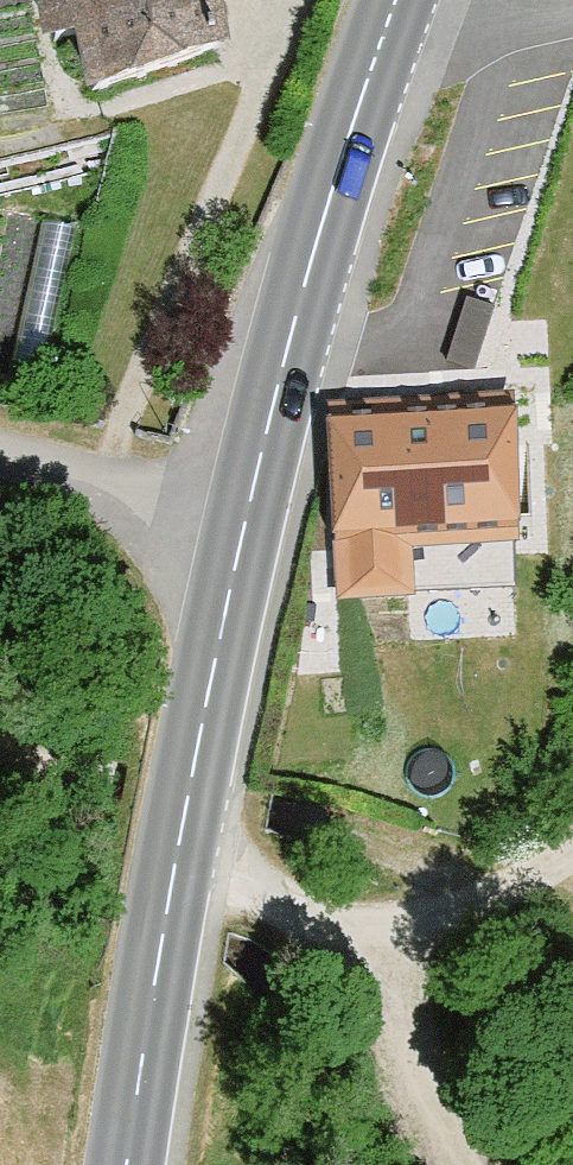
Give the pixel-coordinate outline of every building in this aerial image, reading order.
[(54,41),(85,35),(98,92),(217,50),(207,0),(48,0),(54,41)] [(325,397),(331,592),(527,586),(521,391),(398,395),(359,396),(325,397)]
